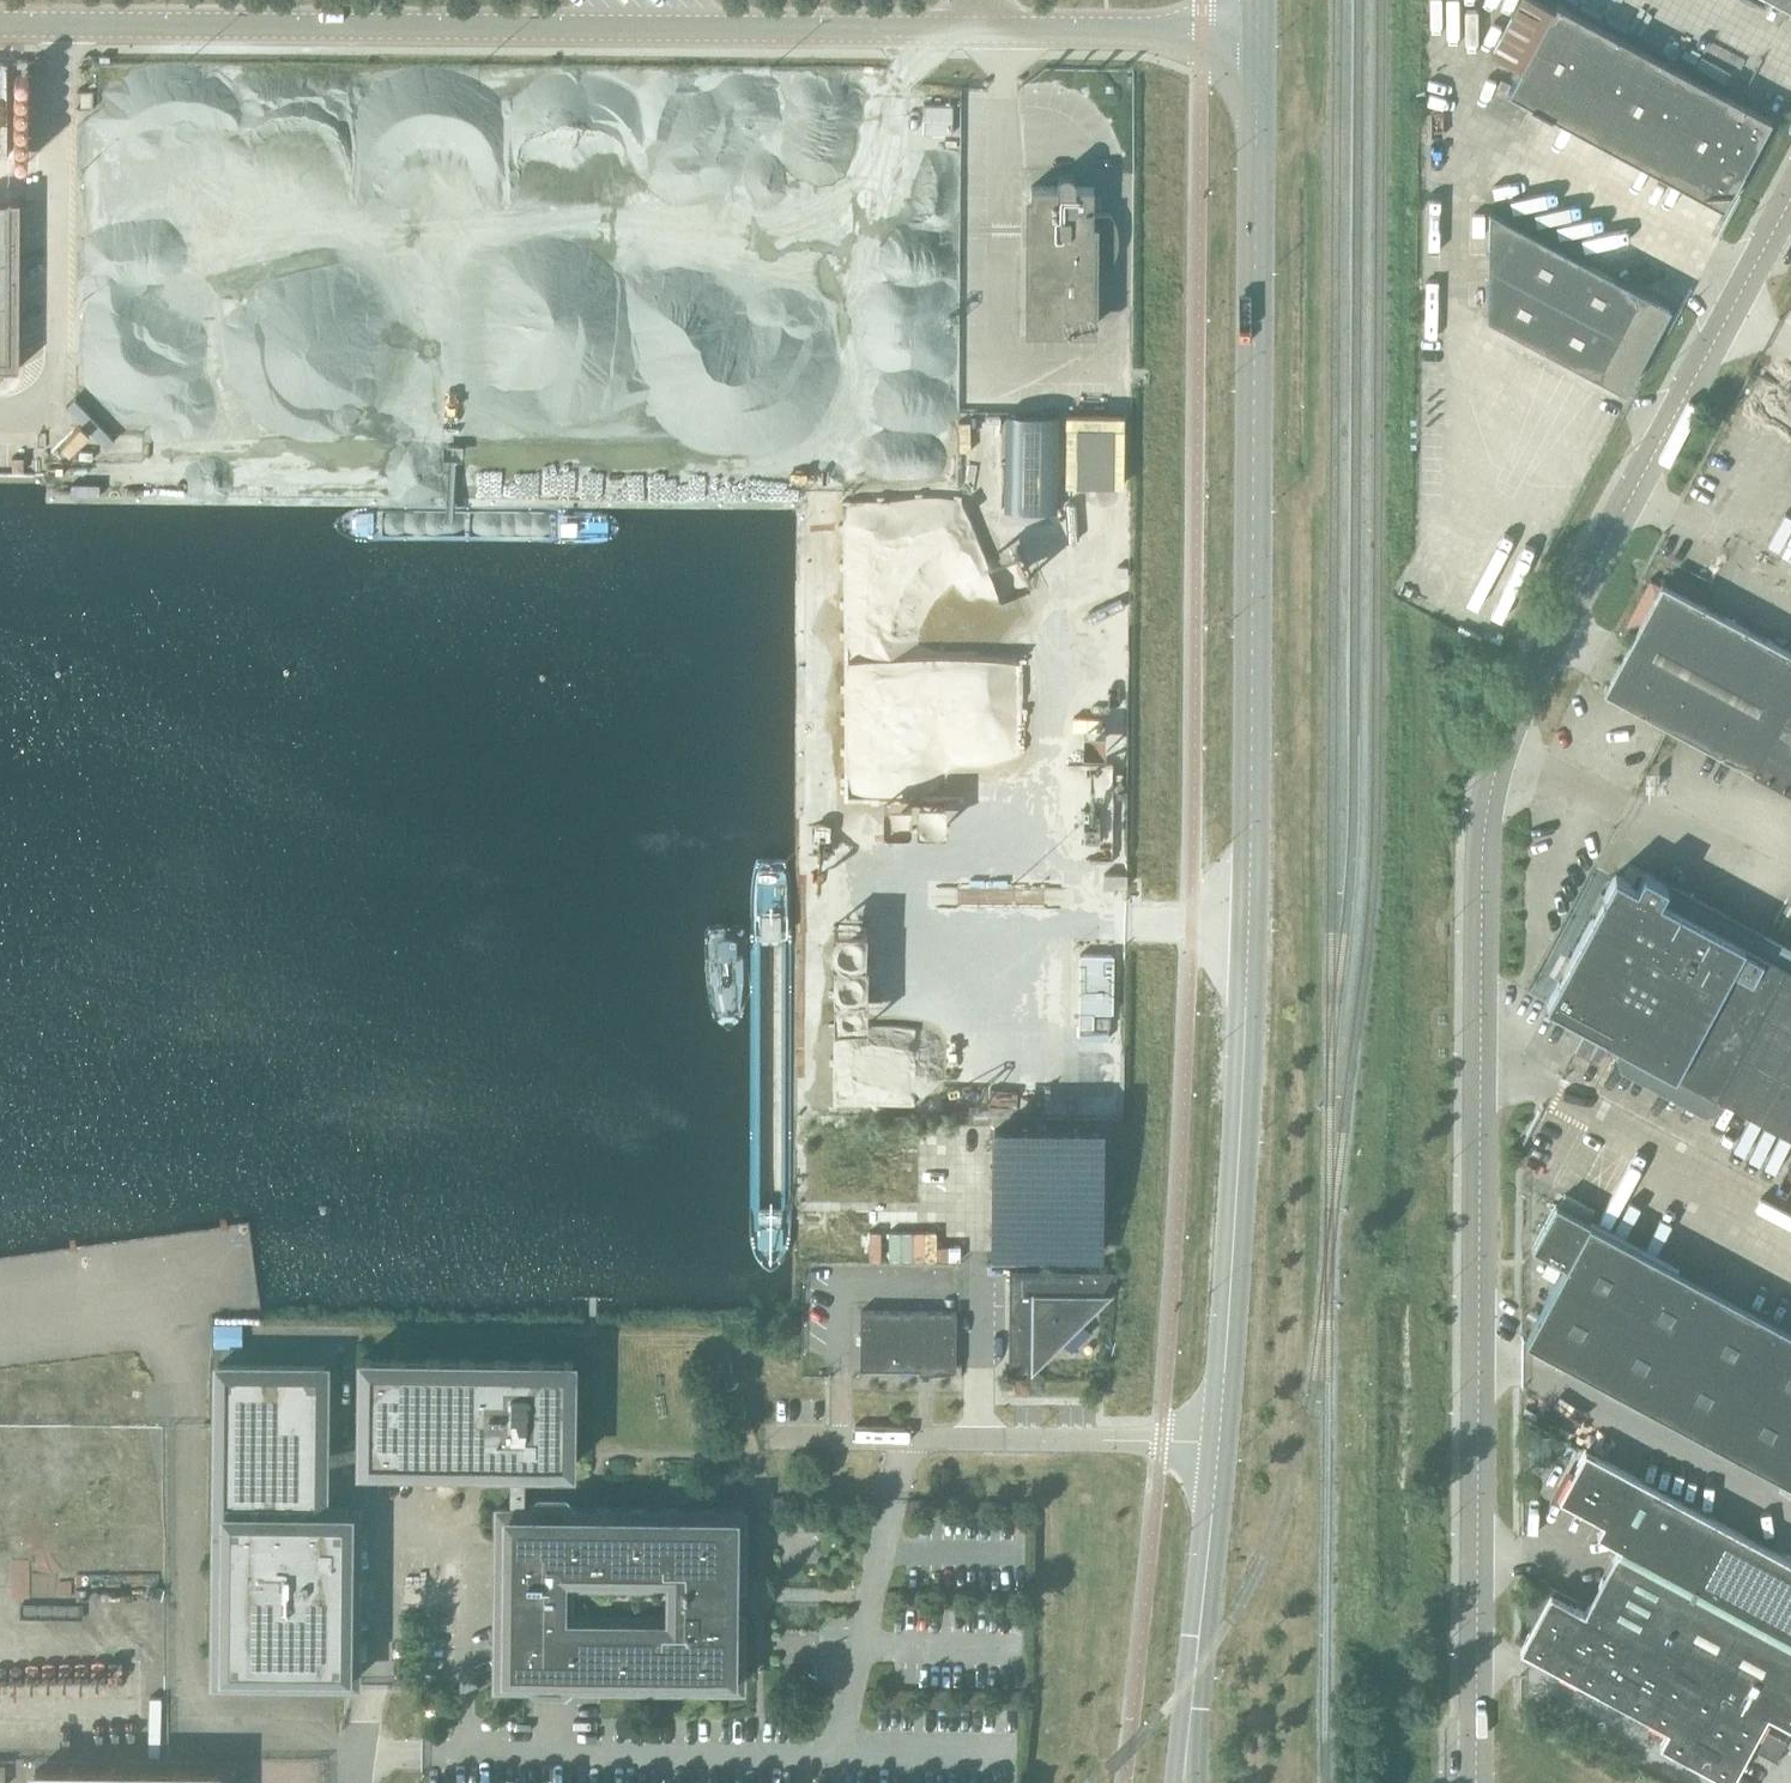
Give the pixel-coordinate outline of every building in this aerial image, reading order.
[(1556,3),(1553,8),(1538,0),(1519,0),(1491,52),(1521,68),(1509,90),(1531,102),(1542,108),(1551,113),(1595,137),(1606,143),(1617,149),(1678,182),(1688,187),(1697,192),(1723,206),(1742,171),(1771,118),(1739,101),(1556,3)] [(1789,7),(1790,8),(1790,0),(1776,0),(1789,7)] [(19,367),(20,199),(12,198),(12,61),(12,57),(0,57),(0,367),(19,367)] [(27,57),(17,57),(17,61),(17,66),(27,66),(27,61),(27,57)] [(14,76),(14,78),(14,79),(14,81),(15,82),(16,83),(18,84),(19,85),(22,85),(23,85),(24,84),(26,83),(27,82),(28,80),(28,79),(28,78),(28,76),(28,75),(27,73),(26,72),(24,71),(23,70),(21,70),(19,70),(18,71),(17,72),(16,73),(15,74),(14,75),(14,76)] [(14,93),(14,95),(15,96),(15,97),(16,99),(17,100),(19,101),(20,101),(22,101),(24,101),(25,101),(27,99),(28,98),(28,97),(29,96),(29,94),(29,93),(28,91),(28,90),(27,89),(25,88),(24,87),(22,87),(20,87),(19,87),(17,88),(16,89),(15,90),(15,92),(14,93)] [(93,88),(82,88),(81,104),(93,104),(93,88)] [(20,102),(18,103),(16,105),(16,106),(15,107),(15,108),(15,109),(15,111),(15,113),(16,114),(17,115),(19,116),(21,116),(22,117),(23,116),(25,116),(27,115),(28,114),(28,113),(29,112),(29,111),(29,109),(29,108),(29,107),(28,106),(28,105),(26,104),(24,103),(23,102),(22,102),(20,102)] [(953,104),(923,103),(923,117),(923,132),(953,132),(953,104)] [(20,118),(18,119),(17,120),(15,121),(15,122),(15,123),(14,125),(15,126),(15,127),(15,128),(16,129),(18,131),(19,132),(21,132),(23,132),(24,132),(25,131),(27,130),(28,129),(28,128),(29,126),(29,124),(29,123),(28,122),(28,121),(27,120),(26,119),(24,118),(21,118),(20,118)] [(29,141),(29,140),(29,139),(28,138),(28,137),(27,135),(26,134),(24,134),(23,133),(22,133),(20,133),(19,134),(18,134),(16,135),(15,136),(15,138),(14,139),(14,141),(15,142),(15,143),(16,145),(17,146),(18,147),(19,147),(22,147),(23,147),(24,147),(26,146),(27,145),(28,144),(28,143),(29,141)] [(1036,257),(1035,313),(1035,315),(1036,316),(1038,318),(1040,319),(1042,321),(1055,321),(1055,326),(1092,326),(1092,265),(1109,265),(1111,262),(1112,261),(1114,258),(1115,254),(1117,249),(1117,245),(1117,244),(1118,240),(1118,236),(1117,233),(1117,231),(1116,228),(1115,224),(1114,221),(1112,218),(1109,213),(1093,213),(1093,186),(1075,186),(1075,180),(1075,178),(1075,177),(1074,175),(1073,174),(1072,173),(1070,172),(1068,171),(1066,171),(1064,172),(1062,172),(1060,173),(1059,175),(1058,177),(1057,179),(1057,181),(1057,186),(1031,186),(1030,257),(1036,257)] [(1609,272),(1489,207),(1487,316),(1625,389),(1653,337),(1659,325),(1670,305),(1609,272)] [(1657,331),(1653,337),(1660,340),(1666,329),(1659,325),(1657,331)] [(1068,412),(1067,483),(1127,484),(1127,413),(1068,412)] [(1618,628),(1632,636),(1659,586),(1645,579),(1643,582),(1618,628)] [(1790,705),(1790,651),(1661,581),(1659,586),(1632,636),(1625,649),(1611,676),(1603,689),(1625,700),(1634,706),(1638,708),(1666,723),(1755,771),(1790,705)] [(1755,771),(1790,790),(1790,705),(1755,771)] [(1630,881),(1637,885),(1641,878),(1644,872),(1643,871),(1643,870),(1637,866),(1633,874),(1630,881)] [(1586,1023),(1590,1025),(1620,1041),(1633,1048),(1660,1063),(1673,1070),(1686,1077),(1713,1091),(1726,1098),(1790,1133),(1790,968),(1780,961),(1743,942),(1704,921),(1664,899),(1659,897),(1667,882),(1643,870),(1643,871),(1644,872),(1641,878),(1637,885),(1630,881),(1615,873),(1598,905),(1564,968),(1556,984),(1548,998),(1546,1001),(1566,1012),(1586,1023)] [(1126,886),(1126,873),(1104,873),(1103,886),(1126,886)] [(1659,897),(1664,899),(1704,921),(1790,968),(1790,947),(1668,881),(1667,882),(1659,897)] [(1112,953),(1079,953),(1078,1026),(1093,1026),(1093,1012),(1111,1012),(1112,953)] [(1611,1040),(1587,1026),(1575,1047),(1600,1060),(1611,1040)] [(1721,1109),(1726,1098),(1686,1077),(1673,1070),(1660,1063),(1633,1048),(1620,1041),(1615,1051),(1620,1067),(1705,1113),(1721,1109)] [(1100,1251),(1101,1130),(994,1129),(993,1250),(1100,1251)] [(1566,1194),(1556,1189),(1552,1197),(1562,1202),(1566,1194)] [(1556,1202),(1532,1246),(1554,1257),(1566,1264),(1564,1268),(1541,1309),(1535,1321),(1526,1339),(1537,1345),(1543,1348),(1575,1365),(1598,1378),(1614,1386),(1646,1404),(1662,1412),(1682,1423),(1699,1432),(1762,1466),(1767,1469),(1783,1477),(1790,1481),(1790,1329),(1601,1227),(1556,1202)] [(1564,1268),(1566,1264),(1560,1260),(1554,1257),(1551,1261),(1564,1268)] [(1081,1321),(1098,1305),(1099,1305),(1099,1304),(1105,1297),(1099,1294),(1114,1269),(1009,1269),(1009,1358),(1010,1359),(1010,1358),(1024,1358),(1027,1363),(1033,1359),(1037,1365),(1043,1358),(1044,1359),(1045,1358),(1044,1358),(1061,1341),(1062,1341),(1062,1340),(1080,1322),(1081,1323),(1081,1322),(1081,1321)] [(956,1365),(956,1310),(860,1309),(860,1368),(919,1368),(925,1368),(954,1368),(956,1368),(956,1365)] [(742,1545),(743,1545),(743,1543),(742,1543),(742,1510),(743,1510),(743,1508),(742,1508),(742,1507),(740,1507),(740,1508),(708,1508),(708,1507),(706,1507),(706,1508),(673,1507),(673,1506),(671,1506),(671,1507),(639,1507),(639,1506),(637,1506),(637,1507),(604,1506),(604,1505),(602,1505),(602,1506),(570,1506),(570,1498),(568,1498),(568,1506),(567,1506),(566,1513),(536,1513),(536,1506),(535,1506),(535,1497),(533,1497),(533,1506),(525,1506),(525,1463),(533,1463),(533,1465),(534,1465),(534,1473),(536,1473),(536,1465),(568,1465),(568,1466),(570,1466),(570,1465),(571,1465),(571,1463),(570,1463),(570,1431),(572,1431),(572,1429),(570,1429),(571,1396),(572,1396),(572,1394),(571,1394),(571,1388),(571,1362),(572,1362),(572,1360),(571,1360),(571,1359),(569,1359),(569,1360),(537,1359),(537,1358),(535,1358),(535,1359),(502,1359),(502,1358),(502,1350),(500,1350),(500,1359),(468,1358),(468,1349),(466,1349),(466,1358),(433,1358),(433,1357),(431,1357),(431,1358),(399,1357),(399,1356),(397,1356),(397,1357),(364,1357),(364,1356),(362,1356),(362,1357),(361,1359),(362,1359),(362,1391),(361,1391),(361,1394),(362,1394),(362,1402),(353,1402),(353,1404),(362,1404),(362,1415),(353,1415),(353,1417),(362,1417),(361,1426),(360,1426),(360,1428),(361,1428),(361,1438),(361,1451),(361,1460),(360,1460),(360,1463),(361,1463),(361,1464),(363,1464),(363,1463),(369,1463),(390,1463),(396,1463),(395,1471),(397,1471),(398,1463),(430,1463),(430,1472),(432,1472),(432,1463),(438,1463),(459,1464),(465,1464),(465,1465),(467,1465),(467,1464),(499,1464),(499,1473),(501,1473),(501,1464),(502,1464),(502,1463),(509,1463),(509,1478),(507,1479),(506,1479),(505,1481),(504,1482),(503,1484),(503,1485),(504,1486),(504,1487),(505,1488),(506,1489),(507,1490),(509,1490),(509,1505),(501,1505),(501,1496),(499,1496),(499,1505),(498,1505),(498,1507),(499,1507),(498,1540),(490,1540),(490,1542),(498,1542),(498,1574),(497,1574),(497,1576),(498,1576),(498,1609),(497,1609),(497,1611),(498,1611),(497,1643),(489,1643),(489,1645),(497,1645),(497,1678),(496,1678),(496,1680),(497,1680),(497,1681),(499,1681),(499,1680),(531,1680),(531,1688),(533,1688),(533,1680),(534,1680),(535,1673),(550,1673),(565,1673),(565,1681),(566,1681),(566,1682),(568,1682),(568,1681),(595,1681),(600,1681),(600,1690),(602,1690),(602,1681),(635,1681),(635,1682),(637,1682),(637,1681),(669,1682),(669,1683),(671,1683),(671,1682),(704,1682),(704,1683),(706,1683),(706,1682),(738,1683),(738,1684),(740,1684),(740,1683),(741,1683),(741,1681),(740,1681),(741,1648),(742,1648),(742,1646),(741,1646),(741,1614),(749,1614),(749,1612),(741,1611),(741,1610),(734,1610),(734,1605),(734,1602),(735,1602),(737,1601),(738,1601),(739,1600),(740,1598),(740,1597),(741,1595),(740,1594),(740,1593),(739,1591),(737,1589),(735,1589),(734,1589),(734,1585),(734,1580),(741,1580),(741,1579),(749,1579),(749,1577),(741,1577),(742,1545)] [(323,1469),(323,1459),(323,1446),(323,1436),(324,1436),(324,1434),(323,1434),(323,1402),(324,1402),(324,1400),(323,1400),(324,1367),(325,1367),(325,1365),(324,1365),(324,1364),(322,1364),(322,1365),(303,1365),(289,1365),(289,1364),(287,1364),(287,1365),(255,1365),(255,1364),(253,1363),(253,1365),(220,1364),(220,1363),(218,1363),(218,1364),(217,1364),(217,1366),(218,1366),(218,1399),(217,1399),(217,1401),(218,1401),(217,1433),(216,1433),(216,1435),(217,1435),(217,1468),(216,1468),(216,1470),(217,1470),(217,1502),(216,1502),(216,1504),(217,1504),(216,1537),(215,1537),(215,1539),(216,1539),(216,1571),(215,1571),(215,1573),(216,1573),(216,1606),(214,1606),(214,1608),(216,1608),(215,1640),(214,1640),(214,1642),(215,1642),(215,1675),(214,1675),(214,1677),(215,1677),(215,1678),(217,1678),(217,1677),(249,1677),(249,1678),(251,1678),(251,1677),(284,1678),(284,1679),(286,1679),(286,1678),(318,1678),(318,1679),(320,1679),(320,1678),(353,1678),(353,1679),(355,1679),(355,1678),(356,1678),(356,1676),(355,1676),(355,1644),(356,1644),(356,1642),(355,1642),(356,1609),(357,1609),(357,1607),(356,1607),(356,1575),(357,1575),(357,1573),(356,1573),(356,1540),(357,1540),(357,1538),(356,1538),(356,1532),(349,1533),(349,1511),(328,1511),(328,1503),(322,1503),(323,1471),(324,1471),(324,1469),(323,1469)] [(361,1438),(323,1446),(323,1459),(361,1451),(361,1438)] [(1585,1448),(1572,1472),(1572,1473),(1563,1489),(1570,1493),(1566,1501),(1582,1509),(1603,1520),(1600,1526),(1596,1532),(1620,1545),(1618,1550),(1790,1644),(1790,1560),(1585,1448)] [(1566,1501),(1570,1493),(1563,1489),(1572,1473),(1572,1472),(1566,1468),(1549,1499),(1579,1516),(1582,1509),(1566,1501)] [(1618,1550),(1617,1550),(1608,1565),(1601,1579),(1592,1595),(1584,1610),(1574,1605),(1558,1596),(1554,1605),(1546,1600),(1539,1612),(1533,1624),(1529,1631),(1529,1630),(1520,1648),(1526,1651),(1668,1727),(1659,1742),(1730,1781),(1732,1778),(1751,1742),(1756,1732),(1764,1719),(1767,1712),(1790,1725),(1790,1723),(1790,1644),(1618,1550)] [(1526,1620),(1533,1624),(1539,1612),(1546,1600),(1554,1605),(1558,1596),(1561,1598),(1574,1605),(1577,1598),(1546,1582),(1533,1606),(1531,1611),(1526,1620)] [(734,1585),(734,1589),(735,1589),(737,1589),(739,1591),(740,1593),(740,1594),(741,1595),(740,1597),(740,1598),(739,1600),(738,1601),(737,1601),(735,1602),(734,1602),(734,1605),(754,1605),(754,1585),(734,1585)] [(1762,1723),(1751,1742),(1776,1755),(1786,1736),(1762,1723)] [(217,1772),(34,1770),(33,1782),(217,1782),(217,1772)]
